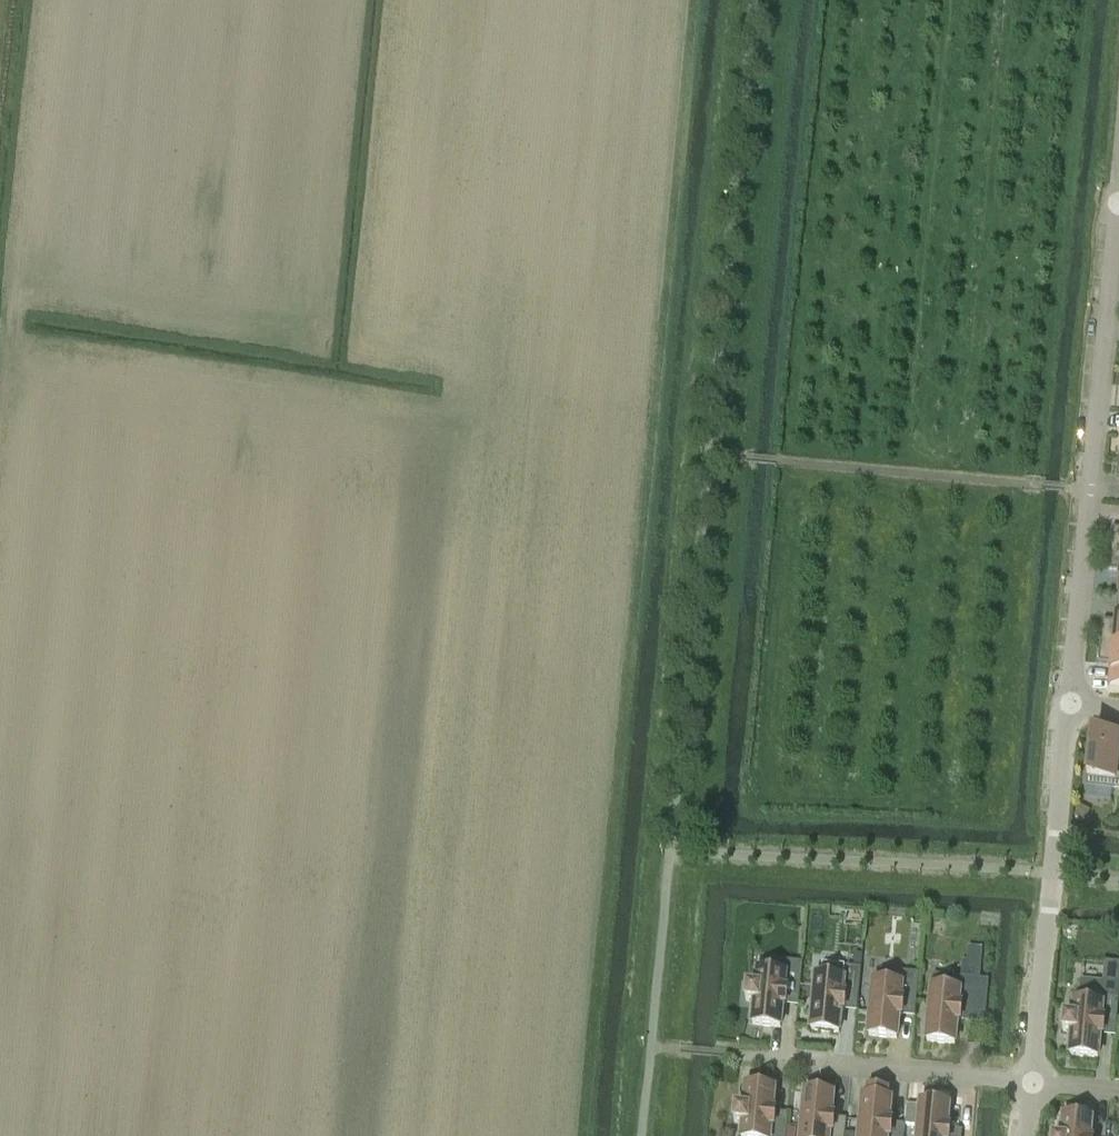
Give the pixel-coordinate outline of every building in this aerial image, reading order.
[(1110,550),(1118,551),(1118,530),(1112,529),(1110,550)] [(1110,550),(1108,572),(1118,573),(1118,551),(1110,550)] [(1118,645),(1118,603),(1117,623),(1103,622),(1101,643),(1118,645)] [(1101,643),(1099,664),(1112,665),(1110,685),(1118,686),(1118,645),(1101,643)] [(1093,734),(1087,787),(1115,791),(1115,790),(1118,791),(1118,737),(1093,734)] [(1089,813),(1081,809),(1075,820),(1083,824),(1089,813)] [(748,987),(746,1002),(755,1003),(753,1026),(781,1028),(783,1006),(786,1006),(788,991),(799,992),(799,993),(800,993),(803,963),(778,960),(776,974),(758,972),(757,988),(748,987)] [(816,978),(811,1031),(840,1034),(842,1011),(845,1011),(846,997),(857,998),(857,999),(858,999),(861,969),(840,967),(823,965),(822,978),(816,978)] [(874,983),(869,1037),(897,1039),(900,1017),(903,1017),(904,1002),(915,1003),(915,1004),(916,1004),(919,974),(898,972),(897,973),(881,971),(879,984),(874,983)] [(1063,1032),(1072,1033),(1070,1056),(1098,1059),(1101,1036),(1104,1036),(1106,1022),(1117,1023),(1118,997),(1118,972),(1104,971),(1102,992),(1083,990),(1081,1003),(1075,1002),(1073,1018),(1065,1018),(1063,1032)] [(932,989),(927,1042),(955,1045),(958,1022),(961,1023),(962,1008),(973,1009),(973,1010),(974,1010),(974,1009),(985,1010),(985,1011),(986,1011),(989,981),(952,977),(950,991),(932,989)] [(734,1124),(743,1125),(742,1135),(786,1135),(787,1128),(786,1128),(786,1129),(775,1128),(776,1113),(773,1113),(775,1090),(770,1090),(771,1081),(753,1079),(752,1088),(747,1087),(745,1110),(736,1109),(734,1124)] [(860,1135),(891,1135),(892,1124),(889,1124),(892,1101),(886,1101),(887,1092),(869,1090),(868,1099),(863,1098),(860,1135)] [(801,1135),(845,1135),(846,1134),(844,1134),(844,1135),(833,1133),(834,1119),(831,1118),(834,1096),(806,1093),(801,1135)] [(918,1135),(950,1135),(950,1130),(947,1129),(950,1107),(944,1106),(945,1098),(927,1096),(926,1105),(921,1104),(918,1135)] [(1092,1120),(1087,1120),(1088,1111),(1070,1110),(1069,1118),(1064,1118),(1062,1135),(1091,1135),(1092,1120)]
